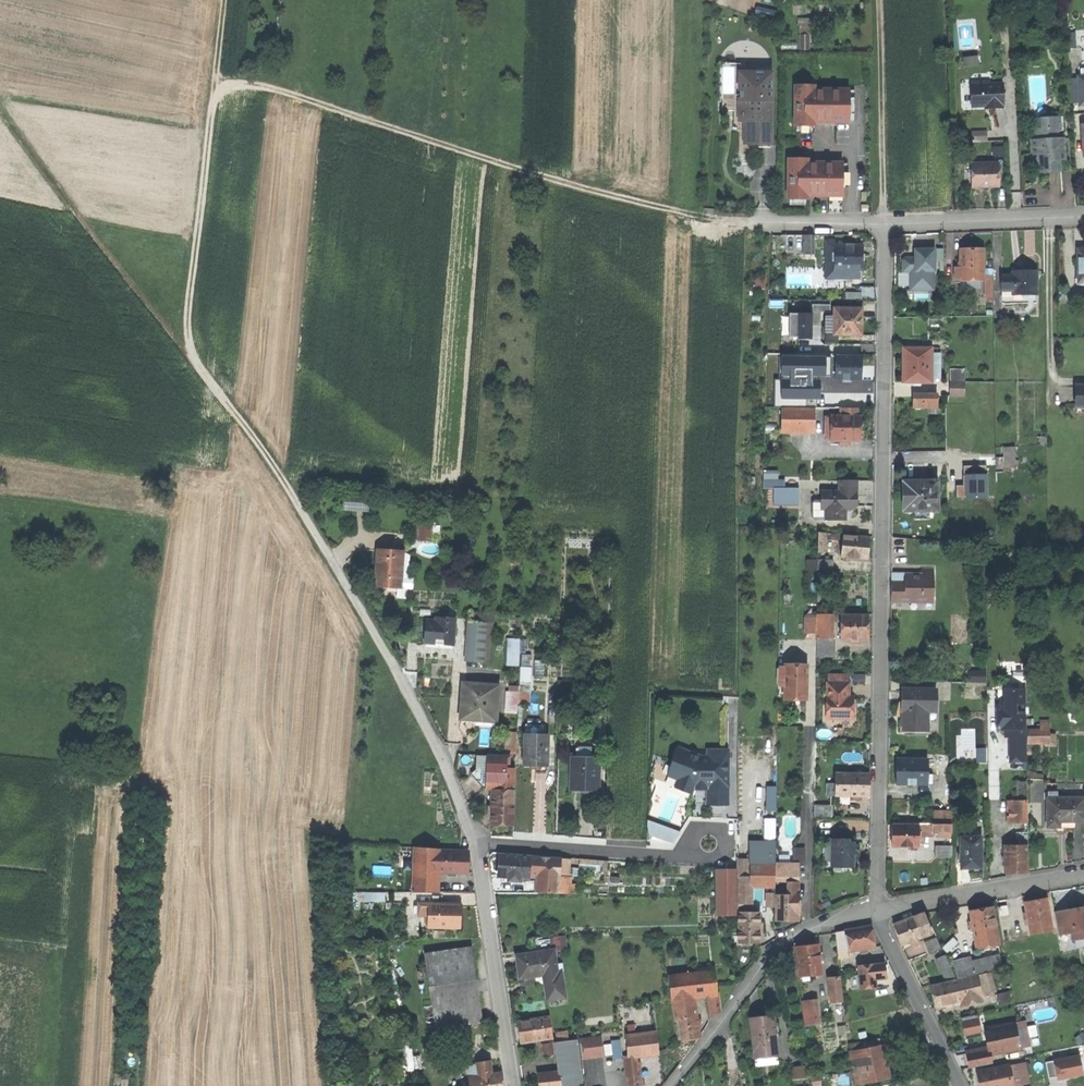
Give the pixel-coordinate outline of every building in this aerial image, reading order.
[(757,15),(778,20),(781,10),(759,6),(757,15)] [(801,41),(810,41),(810,27),(801,27),(801,41)] [(810,51),(810,41),(801,41),(801,51),(810,51)] [(772,70),(738,70),(738,121),(744,121),(744,143),(758,144),(772,144),(772,70)] [(1083,105),(1083,74),(1077,75),(1077,79),(1071,79),(1072,104),(1078,103),(1078,106),(1083,105)] [(981,85),(982,106),(987,106),(996,106),(996,109),(1005,109),(1005,84),(981,85)] [(795,86),(795,127),(816,128),(816,124),(816,118),(821,118),(821,124),(850,125),(850,90),(816,90),(816,86),(795,86)] [(1050,173),(1063,172),(1062,160),(1071,159),(1070,138),(1061,138),(1060,117),(1043,118),(1043,128),(1038,128),(1038,140),(1032,140),(1032,155),(1038,154),(1039,173),(1050,173)] [(988,128),(973,130),(974,141),(990,139),(988,128)] [(830,198),(843,198),(843,164),(809,164),(809,160),(788,160),(788,201),(809,201),(809,198),(809,192),(814,192),(814,198),(830,198)] [(965,184),(973,184),(973,164),(965,164),(965,184)] [(1000,164),(973,164),(973,184),(973,187),(986,187),(1000,187),(1000,164)] [(843,215),(843,198),(830,198),(829,215),(843,215)] [(804,252),(812,252),(813,233),(804,233),(804,252)] [(827,244),(827,268),(836,268),(836,244),(827,244)] [(860,268),(863,268),(863,258),(863,244),(836,244),(836,268),(846,268),(860,268)] [(925,248),(916,248),(916,259),(912,259),(911,256),(906,256),(904,259),(904,270),(910,270),(912,273),(912,287),(933,287),(933,270),(936,270),(936,248),(925,248)] [(973,248),(961,248),(961,262),(961,266),(961,278),(983,277),(983,248),(973,248)] [(827,276),(846,276),(846,268),(836,268),(827,268),(827,276)] [(859,276),(860,268),(846,268),(846,276),(859,276)] [(1025,269),(1013,269),(1013,274),(1003,274),(1003,289),(1014,289),(1014,293),(1038,293),(1038,269),(1025,269)] [(862,277),(859,276),(846,276),(846,285),(862,285),(862,277)] [(1038,301),(1038,293),(1014,293),(1014,289),(1003,289),(1003,301),(1038,301)] [(813,308),(832,308),(832,304),(838,304),(838,298),(814,298),(813,308)] [(835,334),(862,334),(862,320),(862,307),(835,307),(835,315),(835,330),(835,334)] [(813,332),(813,308),(805,308),(799,308),(799,332),(813,332)] [(826,330),(835,330),(835,315),(826,315),(826,330)] [(904,380),(933,380),(933,374),(933,351),(933,346),(905,346),(905,363),(904,380)] [(941,351),(933,351),(933,374),(941,375),(941,351)] [(837,366),(837,377),(861,378),(861,366),(861,355),(837,355),(837,366)] [(951,394),(967,395),(967,380),(951,380),(951,394)] [(913,394),(913,405),(938,405),(938,394),(913,394)] [(782,429),(798,429),(798,406),(782,406),(782,417),(782,429)] [(798,429),(814,430),(814,418),(815,406),(798,406),(798,429)] [(824,406),(815,406),(814,418),(824,418),(824,406)] [(849,406),(849,415),(857,415),(857,406),(849,406)] [(848,440),(860,440),(860,437),(860,429),(860,424),(861,415),(857,415),(849,415),(832,415),(832,416),(832,434),(832,440),(840,440),(848,440)] [(995,444),(996,465),(1014,465),(1014,443),(995,444)] [(858,479),(840,478),(839,489),(822,489),(821,506),(825,506),(825,518),(846,519),(846,504),(858,504),(858,492),(858,479)] [(904,508),(938,509),(938,478),(904,478),(904,494),(904,508)] [(799,489),(774,488),(774,505),(798,506),(799,489)] [(344,506),(366,508),(368,495),(345,492),(344,506)] [(818,550),(826,550),(826,530),(818,530),(818,550)] [(841,554),(868,557),(869,547),(870,536),(843,534),(841,554)] [(391,584),(401,585),(402,550),(378,549),(376,583),(391,584)] [(833,557),(818,557),(818,572),(833,573),(833,557)] [(892,598),(934,598),(934,566),(923,566),(922,572),(893,572),(892,584),(892,598)] [(445,609),(445,610),(445,634),(445,637),(453,637),(454,610),(445,609)] [(434,634),(445,634),(445,610),(435,610),(435,612),(426,612),(426,636),(434,636),(434,634)] [(830,636),(830,619),(830,612),(819,612),(819,616),(818,630),(818,636),(830,636)] [(868,614),(842,614),(842,620),(842,637),(868,637),(868,626),(868,614)] [(806,630),(818,630),(819,616),(806,616),(806,630)] [(469,620),(468,641),(484,642),(485,621),(469,620)] [(835,636),(830,636),(818,636),(818,653),(835,653),(835,636)] [(508,637),(508,665),(521,665),(521,652),(528,652),(527,637),(508,637)] [(466,658),(483,659),(484,642),(468,641),(466,658)] [(533,665),(532,653),(522,653),(523,665),(533,665)] [(969,679),(986,679),(987,662),(981,662),(981,669),(969,669),(969,679)] [(801,696),(808,696),(808,663),(786,663),(786,665),(786,684),(786,696),(796,696),(796,694),(801,694),(801,696)] [(521,682),(533,682),(533,666),(520,666),(521,682)] [(582,668),(581,682),(592,683),(592,668),(582,668)] [(830,672),(830,682),(847,682),(847,673),(830,672)] [(462,698),(460,716),(475,718),(475,713),(496,715),(499,684),(463,680),(462,698)] [(830,682),(827,682),(827,717),(852,717),(852,706),(852,696),(849,696),(849,682),(847,682),(830,682)] [(521,690),(521,685),(508,684),(507,711),(518,712),(519,700),(532,701),(532,691),(521,690)] [(936,688),(904,687),(904,700),(903,700),(903,704),(903,709),(904,709),(904,723),(915,723),(915,727),(927,727),(928,718),(936,718),(936,688)] [(1011,763),(1027,762),(1025,689),(1004,689),(1004,706),(997,707),(998,730),(1005,730),(1005,738),(1010,738),(1011,763)] [(561,709),(569,709),(569,701),(561,701),(561,709)] [(526,724),(526,733),(543,733),(543,725),(526,724)] [(1028,744),(1050,744),(1050,728),(1028,729),(1028,744)] [(536,763),(547,763),(548,733),(543,733),(526,733),(525,733),(524,763),(536,763)] [(663,780),(677,785),(678,781),(667,777),(671,767),(679,747),(699,754),(708,755),(708,748),(690,748),(677,743),(663,780)] [(691,791),(693,783),(700,783),(707,783),(707,802),(727,802),(727,771),(721,771),(721,755),(708,755),(699,754),(679,747),(671,767),(682,771),(678,781),(677,785),(691,791)] [(496,783),(498,783),(498,767),(509,767),(509,754),(477,753),(477,767),(475,767),(486,783),(489,779),(493,779),(496,783)] [(572,756),(571,777),(580,777),(579,787),(587,787),(598,788),(599,757),(572,756)] [(927,757),(898,756),(897,770),(897,781),(927,782),(927,777),(927,771),(927,757)] [(509,767),(498,767),(498,783),(498,788),(514,788),(515,767),(509,767)] [(667,777),(678,781),(682,771),(671,767),(667,777)] [(835,796),(849,796),(849,774),(835,774),(835,785),(835,796)] [(849,796),(869,796),(869,785),(869,774),(849,774),(849,796)] [(571,787),(579,787),(580,777),(571,777),(571,787)] [(769,809),(780,809),(779,785),(768,785),(769,809)] [(1048,795),(1048,825),(1061,824),(1060,818),(1071,818),(1083,818),(1083,794),(1057,795),(1049,795),(1048,795)] [(503,822),(513,822),(514,795),(495,795),(492,795),(491,822),(503,822)] [(1010,820),(1021,820),(1021,798),(1010,798),(1010,820)] [(818,815),(833,815),(833,803),(818,803),(818,815)] [(934,808),(934,821),(943,821),(943,810),(940,808),(934,808)] [(943,810),(943,821),(952,821),(952,810),(943,810)] [(893,844),(919,844),(919,827),(919,822),(893,822),(893,832),(893,844)] [(972,865),(982,865),(982,834),(961,834),(961,865),(972,865)] [(842,836),(832,836),(831,861),(842,861),(842,864),(853,864),(853,855),(853,851),(859,851),(859,841),(853,841),(853,838),(848,838),(848,839),(844,839),(842,836)] [(1006,859),(1006,870),(1015,870),(1027,870),(1027,843),(1016,843),(1008,843),(1006,843),(1006,854),(1006,859)] [(435,893),(436,871),(435,871),(435,851),(436,851),(436,848),(418,847),(413,892),(435,893)] [(794,847),(794,860),(799,860),(799,862),(805,862),(805,847),(794,847)] [(436,871),(467,873),(468,863),(468,852),(436,851),(435,851),(435,871),(436,871)] [(530,856),(500,854),(499,864),(498,876),(508,876),(520,877),(529,878),(529,877),(530,870),(530,856)] [(935,865),(952,865),(952,854),(935,854),(935,865)] [(561,858),(530,856),(530,870),(538,871),(538,873),(560,874),(561,858)] [(561,857),(561,858),(560,874),(560,875),(568,876),(570,857),(561,857)] [(608,861),(580,859),(580,864),(602,865),(602,871),(607,872),(608,861)] [(775,860),(775,862),(775,874),(790,874),(799,875),(799,862),(799,860),(794,860),(775,860)] [(750,874),(775,874),(775,862),(750,862),(750,874)] [(560,875),(560,874),(538,873),(538,874),(537,892),(558,893),(560,875)] [(750,901),(750,881),(750,874),(740,874),(740,901),(750,901)] [(799,893),(799,881),(789,881),(789,893),(799,893)] [(775,891),(766,891),(766,901),(769,904),(775,904),(775,891)] [(799,900),(799,893),(789,893),(777,893),(777,919),(788,919),(798,919),(798,912),(799,900)] [(1025,900),(1029,922),(1051,918),(1047,896),(1035,899),(1025,900)] [(1000,904),(1001,913),(1010,911),(1009,903),(1000,904)] [(419,914),(428,914),(428,904),(420,904),(420,906),(419,906),(419,914)] [(458,904),(428,904),(428,914),(428,927),(458,928),(458,917),(458,904)] [(1059,932),(1070,931),(1071,940),(1083,938),(1083,937),(1083,905),(1082,906),(1075,907),(1073,913),(1069,908),(1055,910),(1059,932)] [(982,908),(972,910),(974,921),(974,925),(976,937),(998,934),(993,906),(982,908)] [(748,940),(758,940),(759,910),(739,910),(739,940),(748,940)] [(925,912),(915,915),(922,936),(933,932),(925,912)] [(902,943),(922,936),(915,915),(895,923),(899,934),(902,943)] [(1052,928),(1051,918),(1029,922),(1031,932),(1052,928)] [(845,928),(849,949),(875,945),(874,934),(872,924),(845,928)] [(849,954),(849,949),(845,928),(835,930),(839,955),(849,954)] [(999,942),(998,934),(976,937),(977,945),(999,942)] [(944,945),(949,951),(959,941),(954,936),(944,945)] [(926,941),(930,951),(941,946),(937,937),(926,941)] [(807,945),(796,946),(799,976),(821,973),(817,944),(807,945)] [(425,953),(426,965),(473,958),(471,946),(425,953)] [(524,977),(544,974),(557,972),(554,949),(516,955),(518,967),(522,966),(523,971),(524,977)] [(972,961),(975,972),(1003,966),(1001,955),(972,961)] [(958,975),(975,972),(972,961),(971,956),(955,959),(958,975)] [(473,958),(426,965),(435,1023),(472,1018),(482,1016),(473,958)] [(886,961),(858,963),(860,987),(877,986),(876,977),(887,977),(886,969),(886,961)] [(980,973),(984,993),(996,990),(991,970),(980,973)] [(714,971),(668,977),(671,998),(672,998),(693,995),(707,994),(717,993),(714,971)] [(544,974),(548,999),(565,997),(561,972),(557,972),(544,974)] [(976,974),(961,978),(963,986),(967,985),(969,996),(965,997),(966,999),(963,999),(964,1004),(982,1000),(976,974)] [(829,985),(831,1003),(842,1002),(839,976),(832,977),(832,984),(829,985)] [(935,995),(937,1005),(963,999),(966,999),(965,997),(963,986),(961,978),(933,984),(935,995)] [(996,993),(998,1002),(1012,999),(1010,990),(996,993)] [(718,1005),(717,993),(707,994),(709,1011),(718,1005)] [(695,1006),(693,995),(672,998),(674,1009),(695,1006)] [(816,999),(802,1001),(805,1025),(816,1023),(815,1018),(818,1017),(816,999)] [(719,1013),(718,1005),(709,1011),(710,1018),(719,1013)] [(696,1017),(695,1006),(674,1009),(675,1020),(679,1019),(696,1017)] [(980,1012),(964,1019),(970,1035),(987,1028),(980,1012)] [(751,1018),(750,1018),(753,1046),(764,1045),(776,1043),(775,1035),(774,1023),(773,1016),(766,1016),(761,1017),(751,1018)] [(550,1017),(517,1022),(519,1030),(520,1041),(553,1036),(550,1017)] [(699,1037),(696,1017),(679,1019),(682,1039),(691,1038),(699,1037)] [(990,1052),(1019,1046),(1015,1025),(1002,1028),(990,1030),(986,1031),(988,1041),(989,1047),(990,1052)] [(556,1032),(556,1042),(571,1040),(570,1030),(556,1032)] [(626,1035),(628,1056),(638,1054),(648,1053),(659,1052),(656,1032),(626,1035)] [(1024,1042),(1026,1053),(1046,1049),(1044,1038),(1024,1042)] [(556,1042),(560,1074),(561,1085),(577,1083),(582,1083),(577,1040),(571,1040),(556,1042)] [(621,1041),(612,1042),(614,1058),(623,1057),(621,1041)] [(858,1048),(864,1081),(889,1076),(883,1043),(858,1048)] [(992,1061),(990,1052),(989,1047),(968,1051),(971,1065),(992,1061)] [(1083,1075),(1083,1053),(1048,1058),(1050,1075),(1060,1074),(1060,1078),(1083,1075)] [(625,1056),(627,1071),(635,1070),(635,1069),(640,1068),(638,1054),(628,1056),(625,1056)] [(477,1064),(479,1076),(492,1074),(490,1062),(477,1064)] [(1020,1062),(1011,1064),(1013,1075),(1022,1074),(1020,1062)] [(980,1085),(1011,1085),(1015,1085),(1013,1075),(1011,1064),(1011,1063),(977,1069),(979,1081),(980,1085)] [(467,1065),(469,1078),(479,1076),(477,1064),(467,1065)] [(807,1065),(792,1067),(793,1080),(794,1080),(795,1083),(809,1082),(807,1065)] [(627,1071),(628,1085),(642,1085),(640,1068),(635,1069),(635,1070),(627,1071)] [(470,1085),(503,1085),(503,1084),(501,1073),(492,1074),(479,1076),(469,1078),(470,1085)] [(539,1083),(555,1081),(556,1085),(578,1085),(577,1083),(561,1085),(560,1074),(539,1077),(539,1083)]
